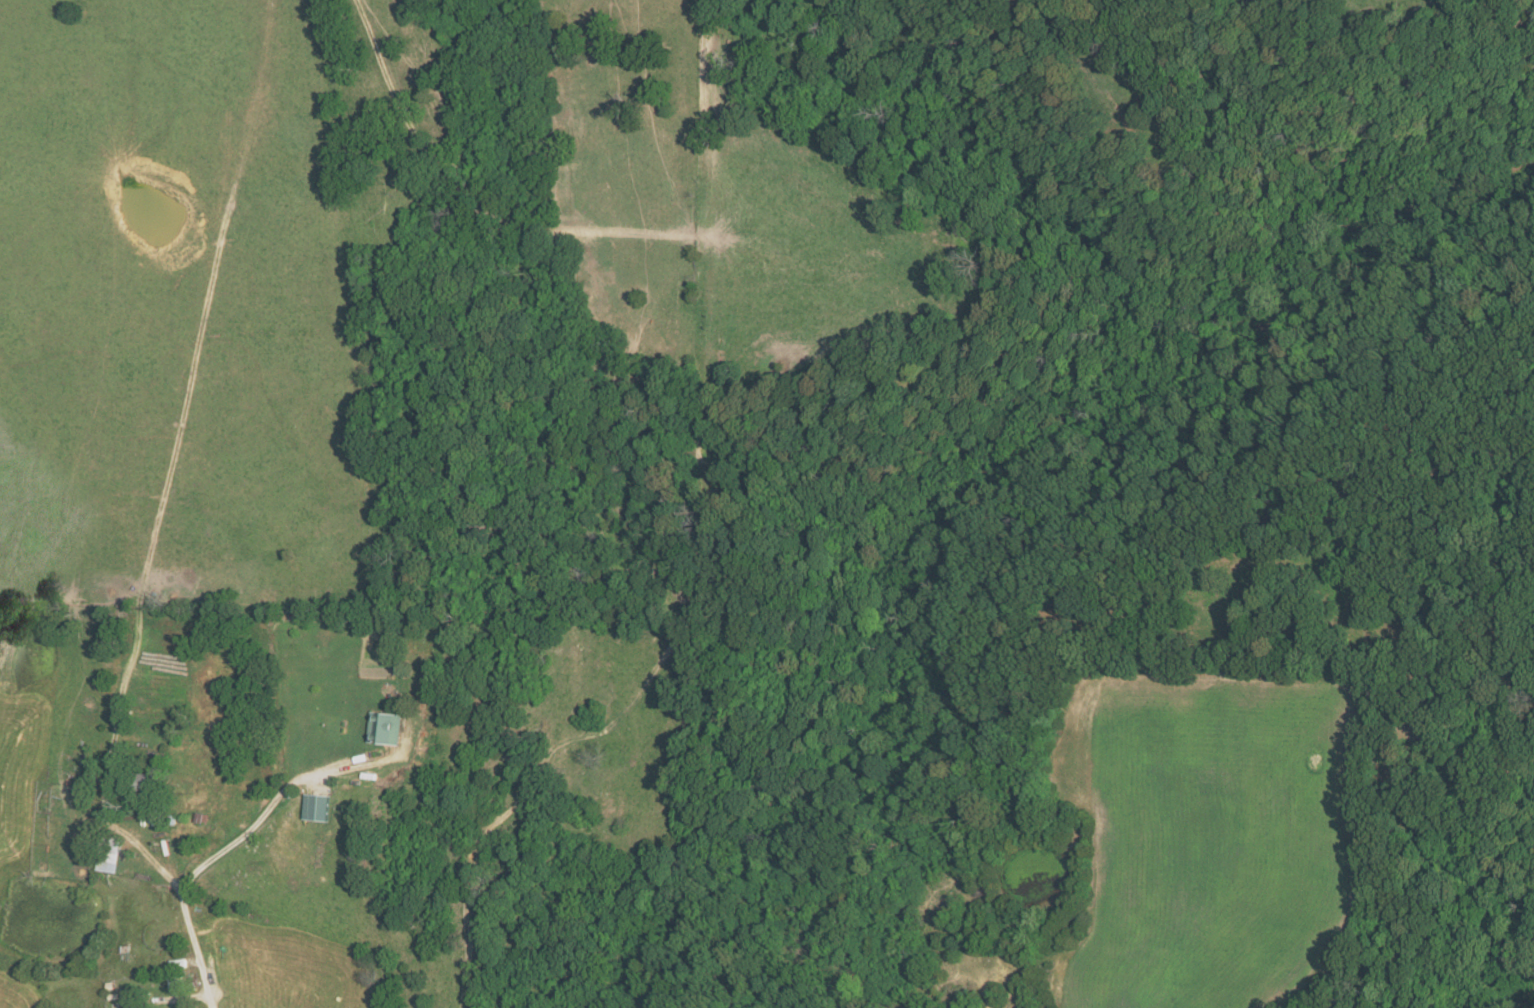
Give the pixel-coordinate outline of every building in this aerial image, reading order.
[(371,743),(405,745),(407,714),(373,713),(371,743)] [(132,796),(152,797),(153,775),(133,774),(132,796)] [(333,796),(306,795),(305,821),(332,821),(333,796)] [(121,838),(100,836),(97,871),(117,873),(121,838)]
